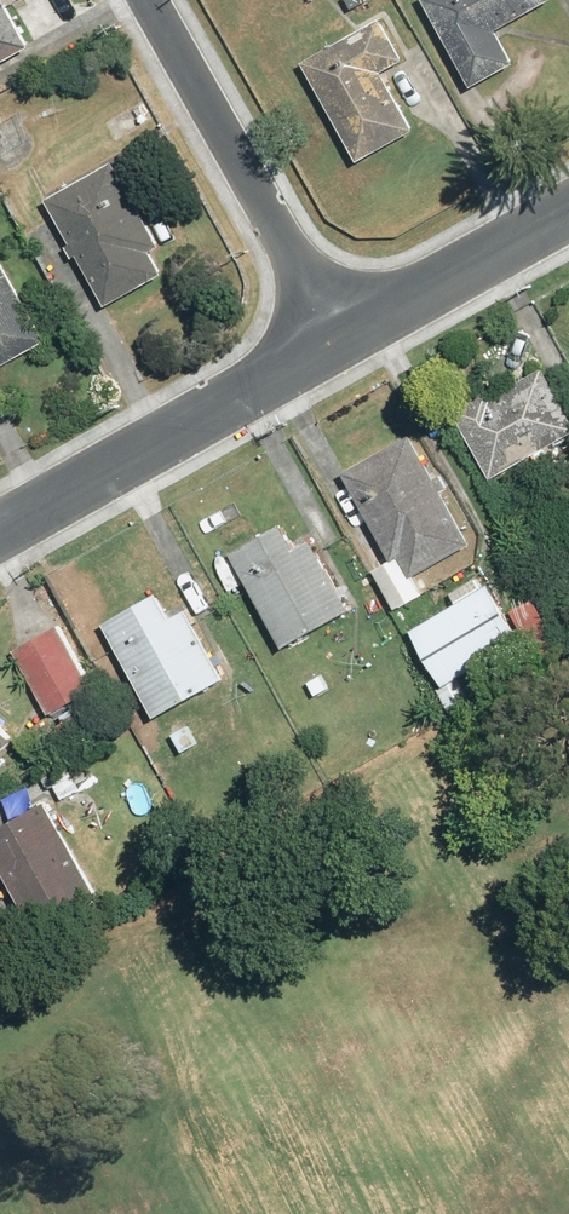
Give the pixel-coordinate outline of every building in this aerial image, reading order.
[(37,45),(12,0),(0,0),(0,65),(37,45)] [(476,86),(518,61),(502,33),(560,0),(427,0),(476,86)] [(383,21),(306,64),(363,165),(420,133),(388,76),(407,65),(383,21)] [(126,163),(53,194),(101,306),(174,275),(126,163)] [(54,342),(1,241),(0,242),(0,370),(54,342)] [(461,408),(498,476),(568,438),(568,396),(553,367),(502,395),(498,388),(461,408)] [(482,540),(423,429),(348,469),(396,559),(377,569),(401,614),(434,597),(421,573),(482,540)] [(290,515),(233,544),(286,648),(357,612),(324,546),(309,554),(290,515)] [(465,600),(416,629),(451,688),(554,628),(538,600),(516,613),(494,575),(461,594),(465,600)] [(170,591),(113,618),(160,716),(241,677),(207,606),(183,617),(170,591)] [(71,623),(20,648),(54,719),(105,694),(71,623)] [(12,749),(5,742),(12,737),(0,724),(0,760),(12,749)] [(0,830),(0,851),(39,921),(100,887),(52,801),(0,830)]
